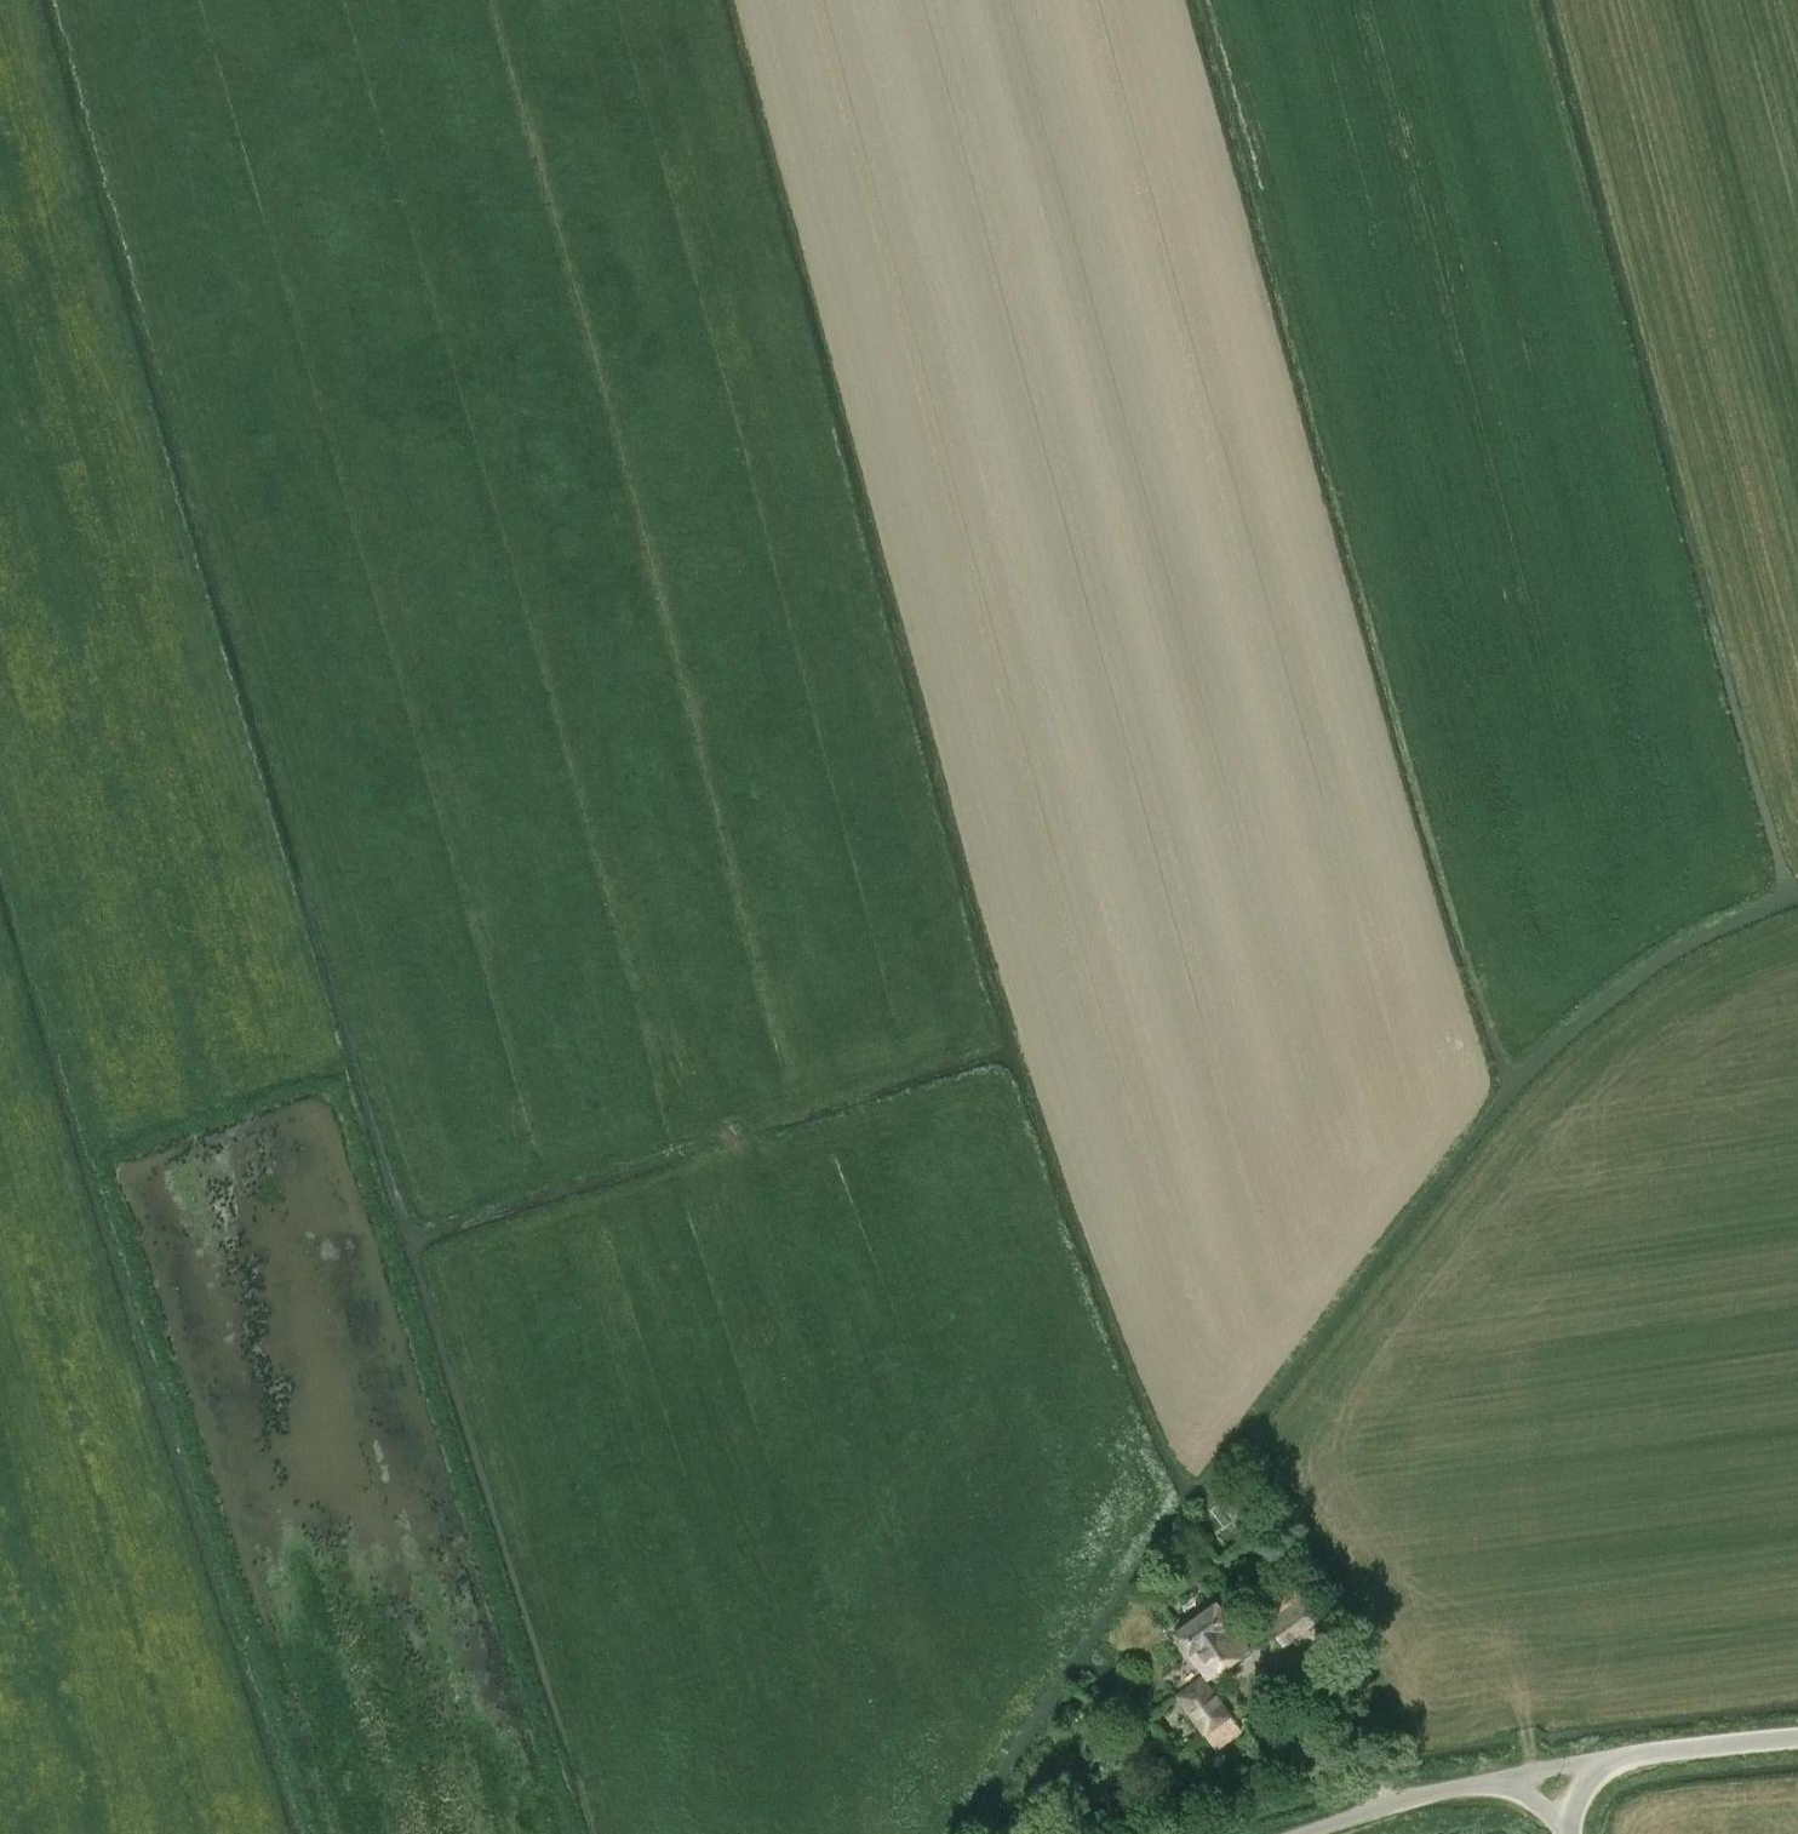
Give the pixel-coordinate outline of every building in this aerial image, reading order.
[(1294,1585),(1259,1610),(1265,1620),(1283,1645),(1320,1619),(1302,1593),(1300,1595),(1294,1585)] [(1228,1621),(1216,1602),(1176,1632),(1207,1677),(1249,1648),(1228,1621)] [(1240,1729),(1230,1715),(1204,1679),(1180,1696),(1207,1733),(1217,1746),(1240,1729)]
